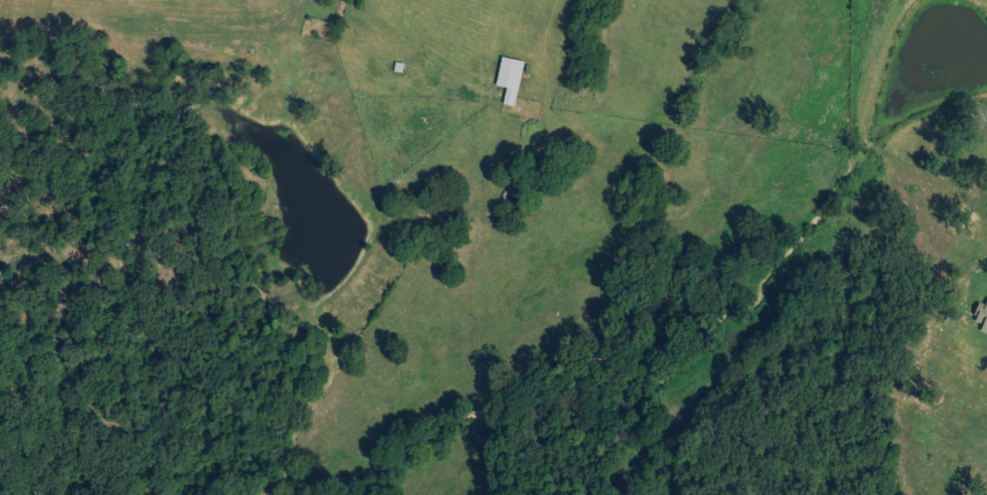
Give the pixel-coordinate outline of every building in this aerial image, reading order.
[(496,86),(505,88),(503,105),(515,107),(522,61),(500,58),(496,86)] [(985,298),(976,323),(982,325),(979,332),(986,335),(986,299),(985,298)]
